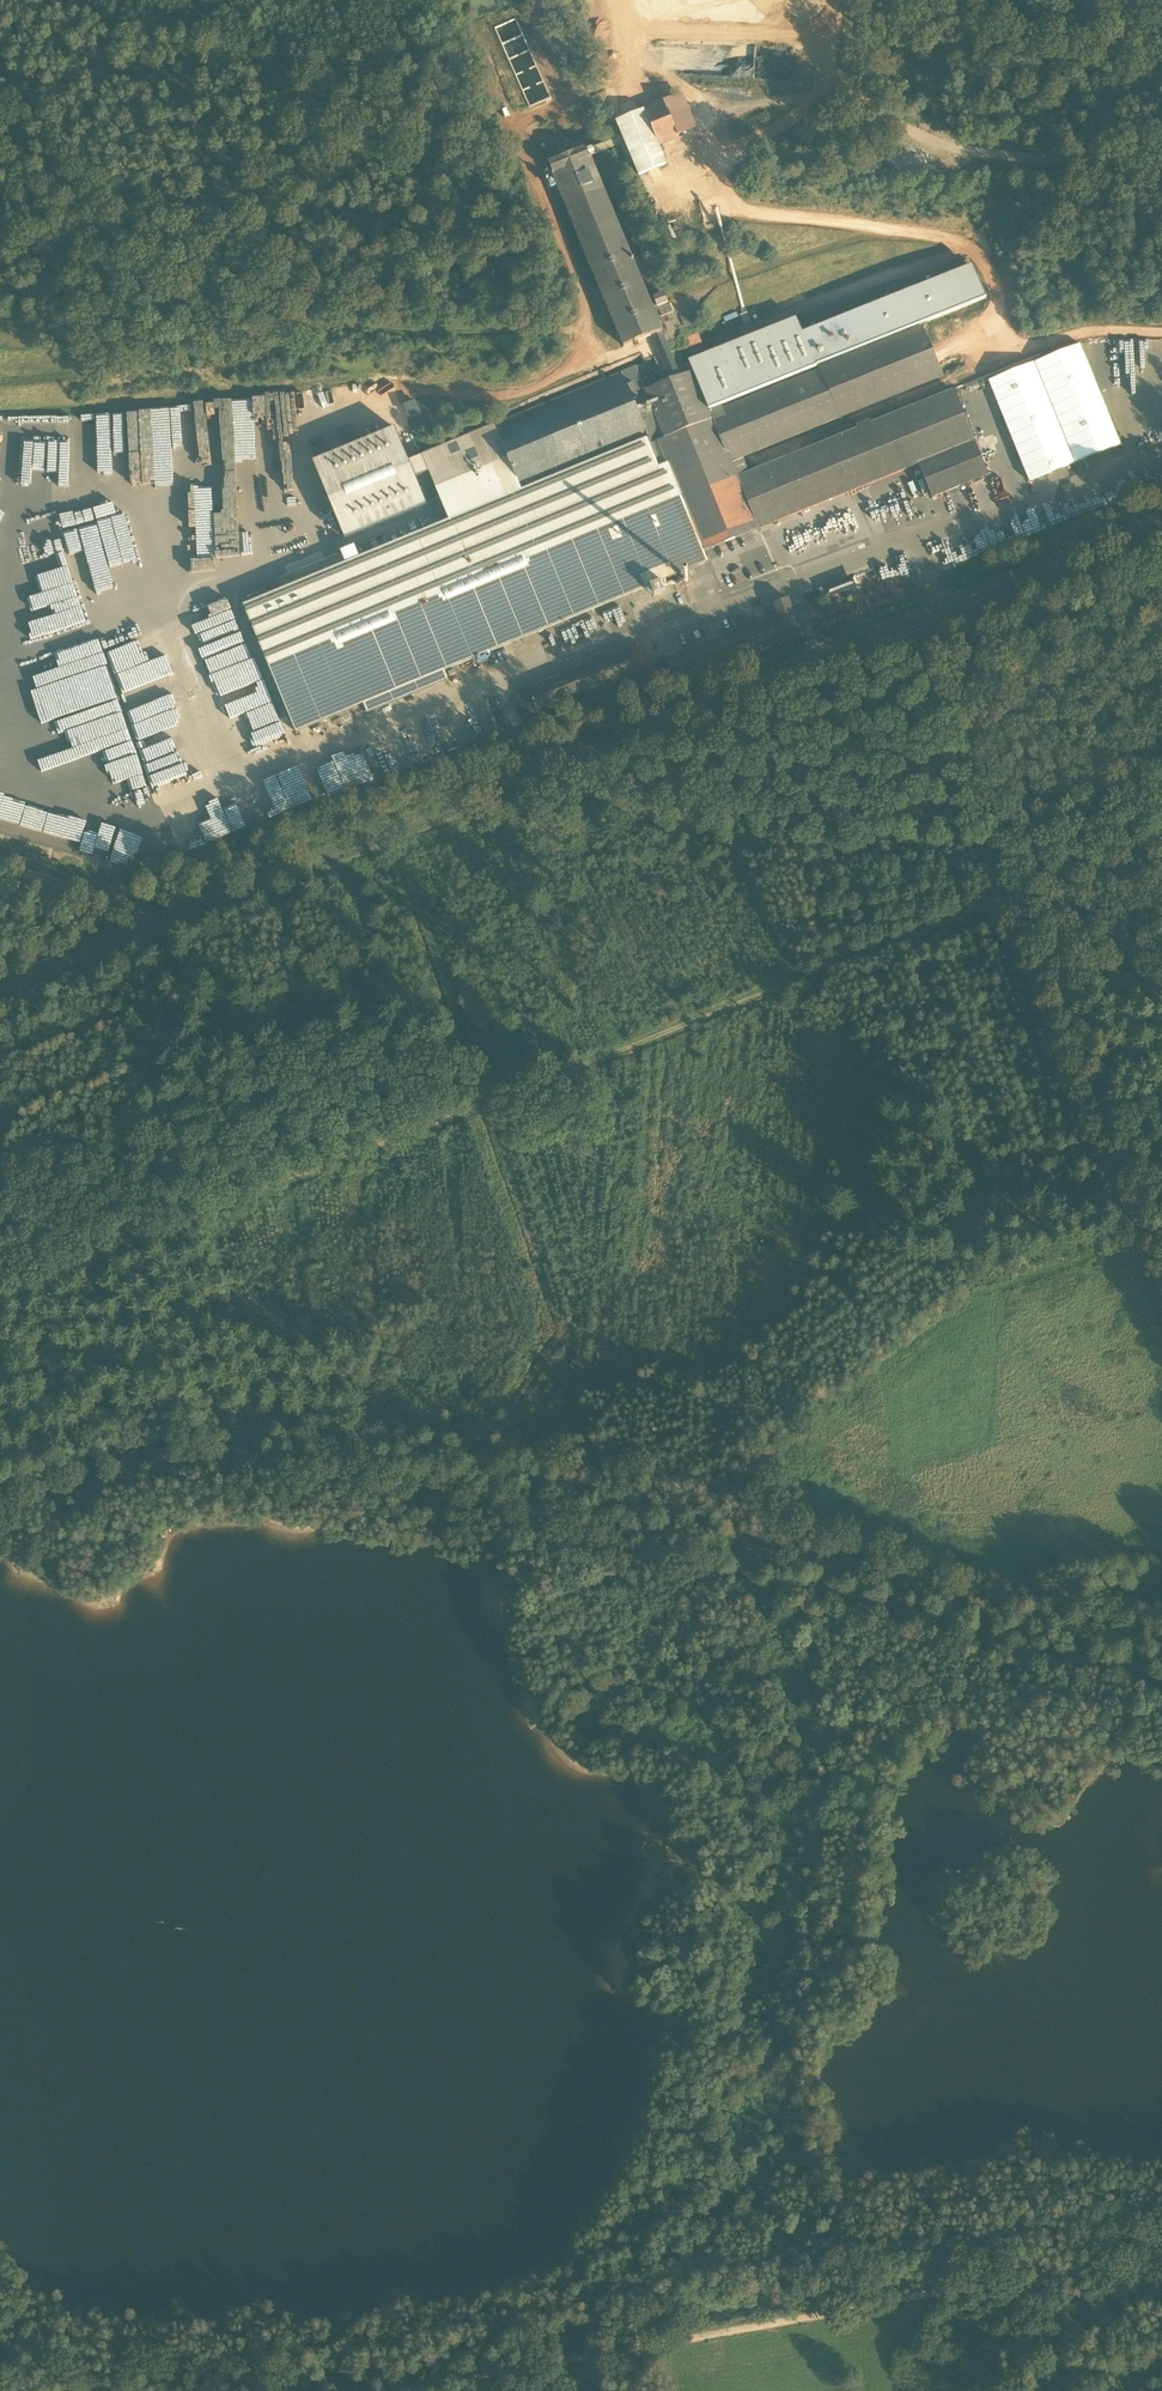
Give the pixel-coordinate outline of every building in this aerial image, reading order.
[(680,94),(664,101),(679,136),(695,130),(680,94)] [(644,109),(616,121),(639,176),(667,165),(659,145),(679,136),(664,101),(644,109)] [(624,347),(652,336),(662,332),(662,331),(637,271),(643,268),(635,249),(630,252),(586,145),(550,160),(548,161),(550,165),(624,347)] [(748,473),(742,457),(722,409),(721,406),(817,367),(816,365),(985,297),(972,265),(803,333),(796,317),(689,360),(689,362),(684,365),(684,363),(683,364),(679,354),(672,357),(670,353),(660,357),(660,356),(636,367),(703,551),(918,464),(932,497),(988,475),(953,390),(853,431),(851,426),(824,437),(826,442),(748,473)] [(654,298),(657,307),(658,307),(667,303),(668,303),(667,300),(665,294),(659,296),(654,298)] [(658,307),(662,317),(674,312),(671,304),(668,305),(667,303),(658,307)] [(691,311),(680,316),(686,328),(696,323),(691,311)] [(819,370),(722,409),(742,457),(943,376),(945,375),(941,365),(939,366),(922,326),(818,368),(819,370)] [(670,353),(662,332),(652,336),(660,356),(660,357),(670,353)] [(690,352),(704,349),(700,333),(686,336),(690,352)] [(1080,344),(988,381),(1029,481),(1120,444),(1080,344)] [(707,562),(703,551),(636,367),(636,366),(421,454),(428,471),(444,508),(446,515),(449,521),(441,524),(359,557),(346,563),(280,590),(258,599),(244,605),(243,606),(296,732),(363,704),(367,713),(448,680),(445,671),(707,562)] [(252,465),(248,397),(213,399),(214,408),(224,407),(225,417),(217,417),(218,427),(211,427),(211,437),(224,437),(225,457),(235,456),(235,466),(252,465)] [(409,416),(422,411),(417,398),(404,402),(409,416)] [(415,477),(428,471),(421,454),(408,460),(395,427),(313,461),(344,537),(426,503),(415,477)] [(436,512),(439,518),(446,515),(444,508),(436,512)] [(441,524),(449,521),(446,515),(439,518),(441,524)] [(83,524),(94,575),(114,571),(122,605),(138,602),(120,517),(83,524)] [(342,553),(346,563),(359,557),(354,546),(341,552),(342,553)] [(276,580),(280,590),(346,563),(342,553),(276,580)] [(82,564),(34,576),(39,597),(20,602),(29,634),(96,616),(82,564)] [(825,595),(830,608),(862,595),(858,582),(825,595)] [(242,601),(244,605),(258,599),(256,595),(242,601)] [(529,690),(529,692),(513,699),(522,719),(538,713),(638,672),(648,668),(643,654),(632,658),(628,649),(529,690)] [(344,749),(358,786),(382,777),(368,740),(344,749)] [(197,806),(183,811),(190,831),(177,835),(181,848),(171,852),(173,856),(219,841),(214,825),(204,828),(197,806)]
